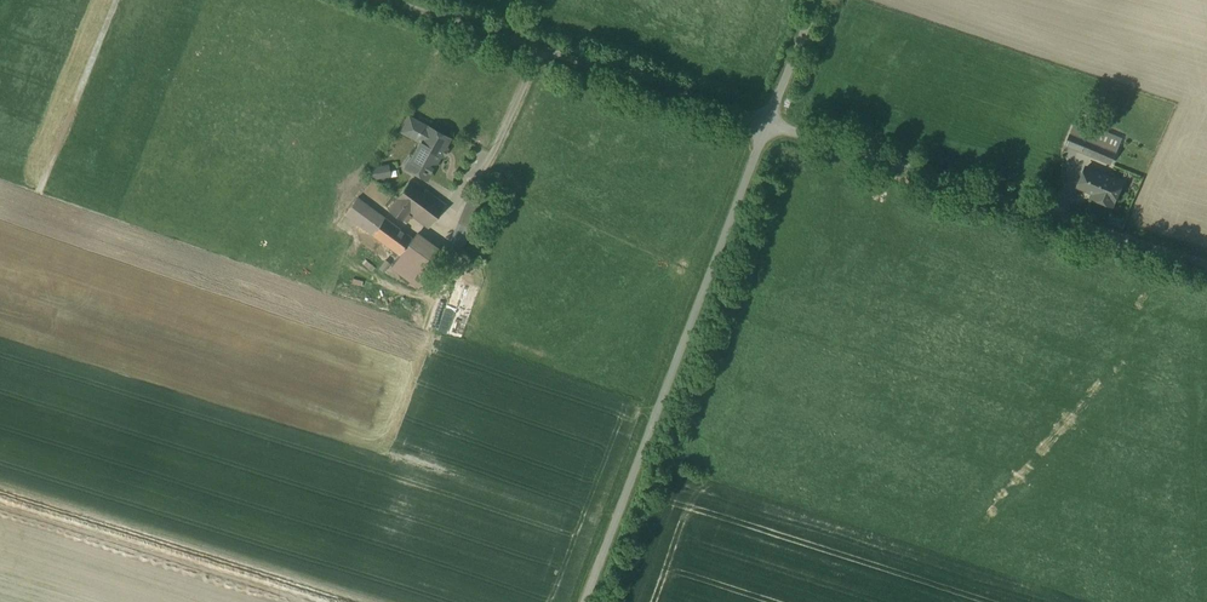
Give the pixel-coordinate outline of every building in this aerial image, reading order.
[(448,138),(410,117),(401,132),(426,145),(412,171),(426,179),(448,138)] [(1102,127),(1078,118),(1067,146),(1112,164),(1121,142),(1100,134),(1102,127)] [(377,178),(395,176),(394,164),(376,166),(377,178)] [(1087,167),(1078,187),(1093,193),(1092,196),(1104,201),(1103,202),(1111,205),(1111,204),(1113,205),(1119,191),(1114,188),(1117,180),(1087,167)] [(422,194),(407,183),(388,208),(402,219),(408,212),(428,228),(447,204),(426,188),(422,194)] [(411,232),(357,188),(341,207),(399,254),(405,247),(425,264),(441,245),(416,225),(411,232)] [(1116,225),(1125,228),(1128,218),(1120,215),(1116,225)] [(463,296),(452,334),(465,337),(476,299),(463,296)]
